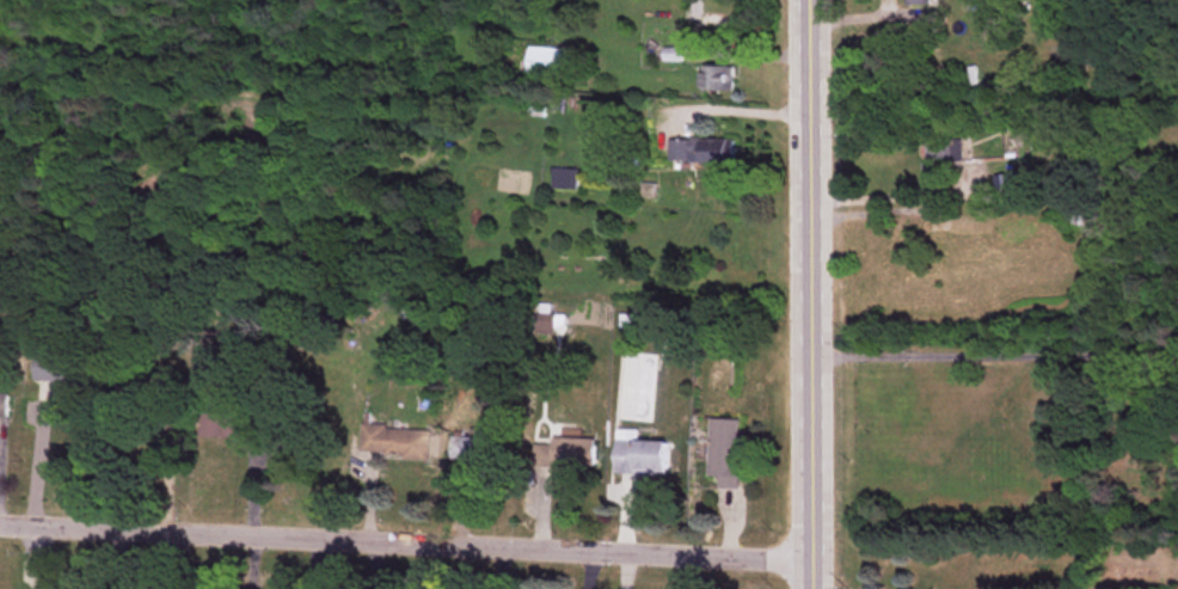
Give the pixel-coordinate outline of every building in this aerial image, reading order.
[(562,78),(564,49),(529,47),(527,76),(562,78)] [(734,91),(734,65),(701,65),(701,91),(734,91)] [(664,138),(664,163),(731,163),(731,138),(664,138)] [(924,141),(924,184),(943,184),(943,163),(955,163),(955,141),(924,141)] [(578,168),(552,168),(552,189),(578,189),(578,168)] [(1088,225),(1088,206),(1069,206),(1069,225),(1088,225)] [(91,354),(37,350),(34,382),(89,386),(91,354)] [(262,415),(201,415),(201,438),(262,438),(262,415)] [(739,420),(709,419),(708,477),(718,477),(718,489),(738,489),(739,420)] [(360,455),(429,457),(430,430),(361,428),(360,455)] [(666,476),(667,442),(635,441),(635,431),(615,430),(614,475),(666,476)] [(510,438),(451,438),(450,462),(510,462),(510,438)] [(593,440),(533,438),(532,467),(592,469),(593,440)]
